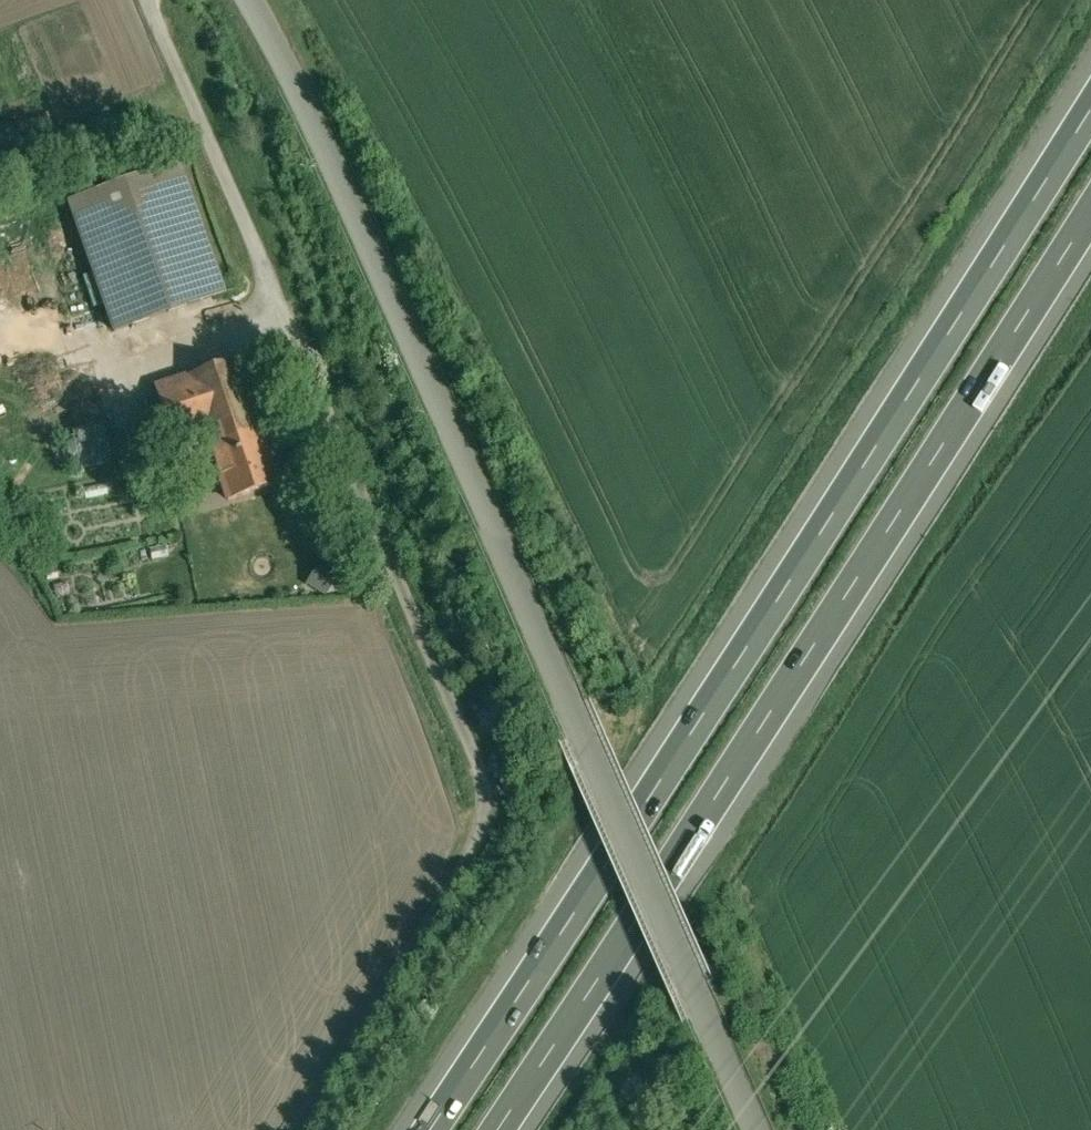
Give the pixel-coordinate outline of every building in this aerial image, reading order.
[(182,206),(84,239),(95,268),(44,286),(54,315),(105,298),(117,335),(215,301),(192,232),(182,206)] [(236,361),(155,388),(173,441),(205,431),(253,415),(236,361)] [(89,363),(37,374),(51,436),(103,424),(89,363)] [(253,415),(205,431),(228,501),(280,483),(273,462),(269,463),(253,415)] [(152,424),(97,436),(102,461),(158,448),(152,424)] [(326,594),(337,569),(316,559),(305,585),(326,594)]
